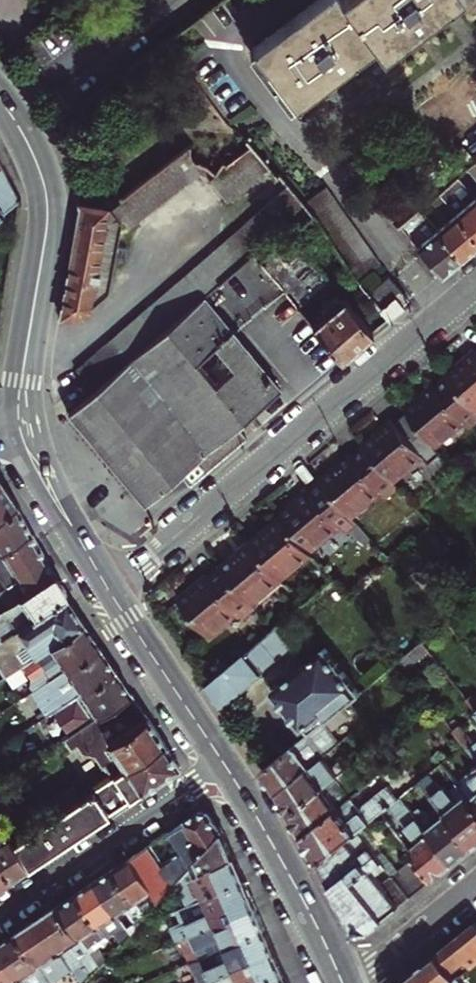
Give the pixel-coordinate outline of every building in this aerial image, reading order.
[(253,51),(296,107),(374,46),(384,60),(462,0),(345,0),(343,1),(342,0),(320,0),(253,51)] [(252,147),(243,153),(261,177),(272,169),(252,147)] [(195,183),(214,169),(195,157),(189,152),(177,162),(195,183)] [(243,153),(233,162),(251,185),(261,177),(243,153)] [(195,183),(177,162),(166,170),(183,192),(195,183)] [(251,185),(233,162),(224,168),(241,192),(251,185)] [(241,192),(224,168),(219,172),(212,177),(230,201),(241,192)] [(183,192),(166,170),(157,178),(173,200),(183,192)] [(157,178),(145,187),(162,208),(173,200),(157,178)] [(465,182),(461,178),(442,194),(475,235),(475,196),(465,182)] [(287,182),(275,193),(293,214),(305,204),(287,182)] [(11,183),(0,192),(0,219),(21,202),(11,183)] [(308,200),(361,279),(382,264),(328,186),(308,200)] [(145,187),(134,195),(150,216),(162,208),(145,187)] [(293,214),(275,193),(263,203),(282,225),(293,214)] [(426,215),(440,232),(465,261),(474,254),(475,252),(475,235),(442,194),(423,211),(426,215)] [(150,216),(134,195),(124,204),(139,225),(150,216)] [(282,225),(263,203),(254,212),(273,233),(282,225)] [(139,225),(124,204),(113,212),(123,229),(126,234),(139,225)] [(111,288),(117,259),(120,246),(123,229),(113,212),(85,207),(84,218),(69,293),(67,307),(64,321),(72,321),(82,321),(114,292),(111,288)] [(254,212),(244,222),(263,242),(273,233),(254,212)] [(360,349),(377,335),(312,257),(332,241),(317,218),(284,245),(273,233),(263,242),(254,251),(345,362),(360,349)] [(465,261),(440,232),(431,240),(413,219),(403,228),(446,277),(455,270),(465,261)] [(244,222),(235,230),(254,251),(263,242),(244,222)] [(235,230),(225,239),(243,261),(254,251),(235,230)] [(243,261),(225,239),(216,248),(234,269),(243,261)] [(120,246),(117,259),(124,260),(127,248),(120,246)] [(216,248),(206,257),(225,278),(234,269),(216,248)] [(225,278),(206,257),(196,266),(215,287),(225,278)] [(215,287),(196,266),(188,274),(206,295),(215,287)] [(188,274),(176,284),(195,305),(206,295),(188,274)] [(393,322),(409,309),(406,305),(412,299),(392,276),(370,294),(393,322)] [(195,305),(176,284),(167,293),(185,314),(195,305)] [(185,314),(167,293),(158,302),(175,323),(185,314)] [(185,314),(175,323),(166,332),(156,341),(146,350),(138,358),(127,367),(117,377),(107,386),(97,395),(75,415),(113,457),(152,502),(186,472),(196,483),(223,459),(251,433),(242,422),(284,383),(206,295),(195,305),(185,314)] [(175,323),(158,302),(147,312),(166,332),(175,323)] [(166,332),(147,312),(138,320),(156,341),(166,332)] [(138,320),(128,329),(146,350),(156,341),(138,320)] [(128,329),(119,337),(138,358),(146,350),(128,329)] [(119,337),(109,347),(127,367),(138,358),(119,337)] [(109,347),(98,357),(117,377),(127,367),(109,347)] [(117,377),(98,357),(88,366),(107,386),(117,377)] [(469,363),(454,376),(457,380),(475,403),(475,358),(469,363)] [(107,386),(88,366),(79,375),(97,395),(107,386)] [(457,380),(444,391),(441,388),(428,399),(410,415),(413,418),(440,449),(471,422),(475,428),(475,403),(457,380)] [(435,467),(447,456),(440,449),(413,418),(402,428),(398,425),(386,435),(371,449),(373,451),(400,483),(427,460),(435,467)] [(395,500),(407,490),(400,483),(373,451),(362,461),(360,458),(347,469),(329,484),(332,488),(358,518),(389,492),(395,500)] [(22,505),(11,490),(1,474),(0,474),(0,519),(22,505)] [(358,518),(332,488),(320,497),(318,495),(304,506),(287,520),(289,523),(317,554),(346,529),(353,538),(366,527),(358,518)] [(35,530),(22,505),(0,519),(0,553),(35,530)] [(322,560),(317,554),(289,523),(275,536),(259,549),(292,586),(322,560)] [(35,530),(0,553),(0,563),(13,582),(22,576),(31,590),(57,572),(35,530)] [(262,611),(292,586),(259,549),(245,562),(230,574),(262,611)] [(31,590),(0,610),(0,633),(3,637),(68,593),(64,585),(57,572),(31,590)] [(262,611),(230,574),(220,583),(216,579),(207,587),(187,605),(216,640),(244,616),(251,624),(265,614),(262,611)] [(68,593),(3,637),(21,664),(25,661),(34,656),(86,621),(78,608),(69,594),(68,593)] [(86,621),(34,656),(44,672),(37,678),(41,685),(49,679),(102,645),(95,634),(86,621)] [(299,651),(283,630),(281,631),(213,688),(228,712),(299,651)] [(102,645),(49,679),(65,703),(117,668),(110,657),(102,645)] [(290,706),(314,735),(341,713),(374,686),(369,681),(362,688),(332,651),(281,695),(290,706)] [(25,661),(37,678),(44,672),(34,656),(25,661)] [(403,662),(384,679),(392,690),(412,674),(403,662)] [(70,734),(80,727),(133,693),(126,682),(117,668),(65,703),(56,708),(54,709),(70,734)] [(65,703),(49,679),(41,685),(56,708),(65,703)] [(65,792),(73,804),(93,791),(115,777),(166,743),(147,715),(133,693),(80,727),(70,734),(62,740),(70,750),(85,740),(103,766),(65,792)] [(314,735),(268,772),(277,783),(283,792),(330,756),(322,746),(332,737),(329,732),(332,729),(334,732),(347,722),(341,713),(314,735)] [(330,756),(344,744),(334,732),(332,729),(329,732),(332,737),(322,746),(330,756)] [(115,777),(130,798),(180,765),(174,756),(166,743),(115,777)] [(345,775),(330,756),(283,792),(285,794),(291,805),(297,815),(345,775)] [(365,776),(357,766),(345,775),(297,815),(304,827),(310,837),(344,809),(339,803),(353,793),(349,788),(365,776)] [(453,816),(475,844),(475,800),(467,788),(464,786),(455,792),(450,786),(448,787),(435,771),(424,781),(453,816)] [(475,800),(475,772),(463,783),(464,786),(467,788),(475,800)] [(93,791),(108,813),(119,806),(130,798),(115,777),(93,791)] [(459,779),(450,786),(455,792),(464,786),(463,783),(459,779)] [(316,849),(324,863),(362,832),(384,813),(394,805),(404,797),(406,795),(396,786),(371,806),(373,810),(369,814),(357,798),(344,809),(310,837),(316,849)] [(11,846),(26,868),(67,841),(108,813),(93,791),(73,804),(11,846)] [(415,852),(423,861),(440,883),(449,876),(460,867),(417,813),(404,797),(394,805),(422,841),(424,839),(428,843),(415,852)] [(453,816),(440,825),(431,812),(429,814),(423,808),(417,813),(460,867),(470,858),(475,854),(475,844),(453,816)] [(202,812),(172,833),(181,845),(172,851),(176,858),(168,864),(154,844),(134,858),(164,901),(188,876),(195,868),(203,860),(226,836),(216,820),(211,812),(202,812)] [(7,881),(17,874),(26,868),(11,846),(0,831),(0,869),(7,881)] [(362,832),(324,863),(332,877),(339,888),(367,864),(372,868),(383,859),(362,832)] [(207,870),(209,872),(237,860),(233,851),(227,838),(226,836),(203,860),(207,870)] [(155,911),(164,901),(134,858),(126,863),(116,870),(139,904),(147,898),(155,911)] [(382,879),(393,871),(383,859),(372,868),(367,864),(339,888),(351,908),(363,930),(377,933),(417,902),(401,882),(389,890),(382,879)] [(209,872),(207,870),(199,874),(200,877),(190,881),(188,882),(197,905),(247,884),(242,873),(237,860),(209,872)] [(440,883),(423,861),(400,880),(401,882),(417,902),(440,883)] [(200,877),(199,874),(195,868),(188,876),(190,881),(200,877)] [(139,904),(116,870),(107,876),(98,882),(128,928),(136,923),(129,910),(139,904)] [(88,889),(80,894),(103,928),(112,920),(121,933),(128,928),(98,882),(88,889)] [(252,896),(247,884),(197,905),(182,912),(188,925),(182,928),(170,932),(175,945),(219,926),(220,928),(239,921),(237,915),(257,907),(252,896)] [(72,900),(62,906),(90,948),(98,961),(102,966),(104,963),(110,957),(102,943),(109,938),(103,928),(80,894),(72,900)] [(90,948),(62,906),(54,912),(43,919),(54,937),(50,940),(63,961),(66,958),(72,967),(81,961),(78,957),(90,948)] [(219,926),(175,945),(181,957),(193,952),(198,950),(204,962),(268,934),(262,920),(257,907),(237,915),(239,921),(220,928),(219,926)] [(176,914),(182,928),(188,925),(182,912),(176,914)] [(21,934),(53,982),(54,982),(72,967),(66,958),(63,961),(50,940),(54,937),(43,919),(33,926),(21,934)] [(462,980),(475,970),(475,929),(457,944),(443,956),(462,980)] [(1,947),(25,982),(53,982),(21,934),(10,941),(1,947)] [(207,982),(219,982),(278,958),(274,948),(268,934),(204,962),(209,971),(203,973),(207,982)] [(1,947),(0,948),(0,982),(25,982),(1,947)] [(81,961),(72,967),(80,980),(98,961),(90,948),(78,957),(81,961)] [(193,952),(199,964),(204,962),(198,950),(193,952)] [(462,980),(443,956),(409,982),(459,982),(462,980)] [(219,982),(284,982),(288,981),(283,970),(278,958),(219,982)] [(199,964),(203,973),(209,971),(204,962),(199,964)] [(203,973),(191,979),(193,982),(207,982),(203,973)]
